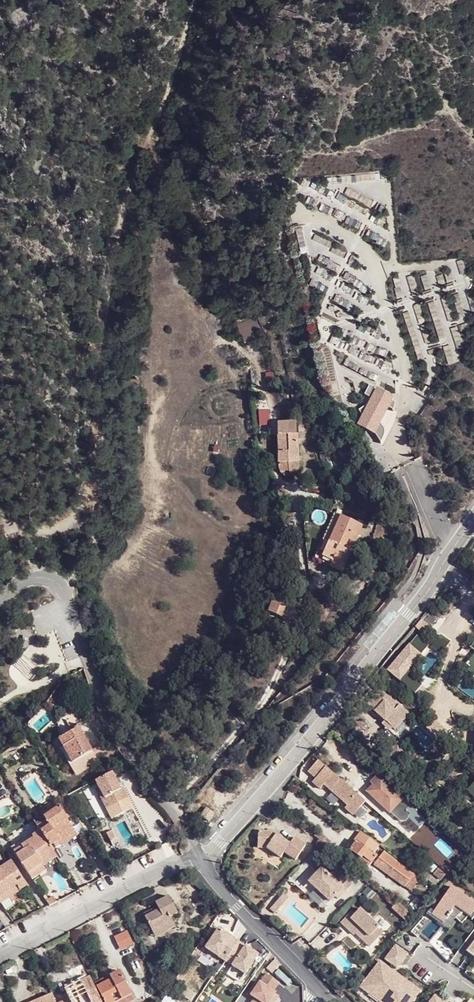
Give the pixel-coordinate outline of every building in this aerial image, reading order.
[(374,386),(370,384),(364,393),(369,396),(374,386)] [(394,394),(378,386),(369,404),(359,410),(363,416),(360,422),(373,429),(376,430),(380,422),(394,394)] [(297,420),(278,421),(281,470),(301,469),(298,432),(297,432),(297,420)] [(376,430),(373,429),(381,441),(384,435),(385,427),(380,422),(376,430)] [(345,544),(349,546),(352,547),(362,526),(334,513),(313,559),(338,570),(341,564),(347,551),(343,550),(345,544)] [(347,551),(341,564),(344,566),(350,553),(347,551)] [(290,600),(278,594),(277,594),(269,612),(282,618),(290,600)] [(408,677),(404,674),(412,665),(427,648),(416,638),(386,672),(412,696),(419,687),(408,677)] [(416,668),(412,665),(404,674),(408,677),(416,668)] [(407,711),(379,687),(366,703),(384,719),(391,725),(393,727),(407,711)] [(391,725),(384,719),(381,722),(389,728),(391,725)] [(60,740),(76,769),(95,759),(79,730),(60,740)] [(76,769),(60,740),(57,741),(73,771),(76,769)] [(397,741),(386,754),(395,762),(407,749),(397,741)] [(435,756),(442,748),(434,741),(427,748),(435,756)] [(354,793),(317,761),(307,772),(315,779),(312,783),(319,790),(323,785),(347,806),(344,809),(352,816),(364,802),(354,793)] [(111,772),(94,782),(99,791),(109,809),(128,799),(129,798),(124,789),(121,791),(117,783),(111,772)] [(367,793),(371,797),(399,823),(404,823),(407,819),(418,829),(425,822),(378,777),(371,784),(374,786),(367,793)] [(465,792),(473,800),(473,782),(465,792)] [(105,810),(109,809),(99,791),(95,793),(105,810)] [(109,809),(105,810),(110,821),(133,808),(128,799),(109,809)] [(59,807),(34,823),(39,831),(50,848),(53,846),(60,841),(57,836),(70,827),(66,821),(67,820),(59,807)] [(209,821),(214,813),(206,808),(201,816),(209,821)] [(77,837),(70,827),(57,836),(60,841),(53,846),(55,849),(62,844),(63,846),(77,837)] [(29,876),(43,867),(57,858),(50,848),(39,831),(31,837),(33,839),(14,852),(29,876)] [(361,832),(355,840),(357,842),(372,852),(378,845),(361,832)] [(33,839),(31,837),(31,835),(11,848),(14,852),(33,839)] [(273,836),(256,835),(254,852),(262,852),(278,861),(281,856),(292,863),(301,847),(290,840),(286,846),(272,838),(273,836)] [(330,842),(322,836),(319,841),(322,842),(327,846),(330,842)] [(348,850),(350,851),(357,842),(355,840),(348,850)] [(317,847),(322,852),(327,846),(322,842),(317,847)] [(372,863),(377,856),(357,842),(350,851),(361,859),(360,861),(369,867),(372,863)] [(408,881),(413,875),(383,852),(378,859),(408,881)] [(408,881),(378,859),(376,862),(405,884),(408,881)] [(27,888),(10,862),(4,866),(0,869),(0,899),(16,889),(18,893),(27,888)] [(43,867),(29,876),(32,880),(46,871),(43,867)] [(343,889),(346,892),(353,886),(336,868),(330,875),(323,868),(309,881),(329,902),(335,897),(343,889)] [(439,881),(444,875),(438,869),(433,875),(439,881)] [(414,886),(419,880),(413,875),(408,881),(414,886)] [(450,886),(437,903),(434,901),(411,929),(417,934),(434,914),(442,920),(447,915),(448,916),(451,912),(456,916),(455,917),(461,923),(468,915),(470,916),(473,910),(473,902),(450,886)] [(0,899),(0,904),(0,905),(18,893),(16,889),(0,899)] [(343,889),(335,897),(338,900),(346,892),(343,889)] [(281,892),(275,900),(280,905),(287,897),(281,892)] [(169,918),(177,915),(168,896),(154,903),(156,907),(159,911),(144,918),(154,938),(174,928),(169,918)] [(275,900),(268,908),(274,912),(280,905),(275,900)] [(159,911),(156,907),(142,914),(144,918),(159,911)] [(351,913),(341,923),(340,924),(352,936),(354,934),(369,949),(382,936),(377,931),(379,929),(360,910),(354,916),(351,913)] [(256,955),(217,929),(205,947),(244,973),(256,955)] [(130,939),(127,931),(114,937),(117,945),(130,939)] [(130,939),(117,945),(120,951),(133,945),(130,939)] [(404,955),(393,947),(383,961),(394,969),(404,955)] [(398,976),(378,962),(373,968),(393,983),(398,976)] [(373,968),(359,986),(379,1001),(384,994),(393,983),(373,968)] [(132,995),(119,971),(109,976),(111,980),(96,987),(104,1001),(119,1001),(132,995)] [(264,973),(258,983),(271,992),(278,982),(264,973)] [(111,980),(109,976),(94,983),(96,987),(111,980)] [(384,994),(394,1001),(410,1001),(418,992),(398,976),(393,983),(384,994)] [(90,977),(64,989),(68,999),(70,1001),(101,1001),(90,977)] [(258,983),(245,1001),(272,1001),(277,996),(271,992),(258,983)]
